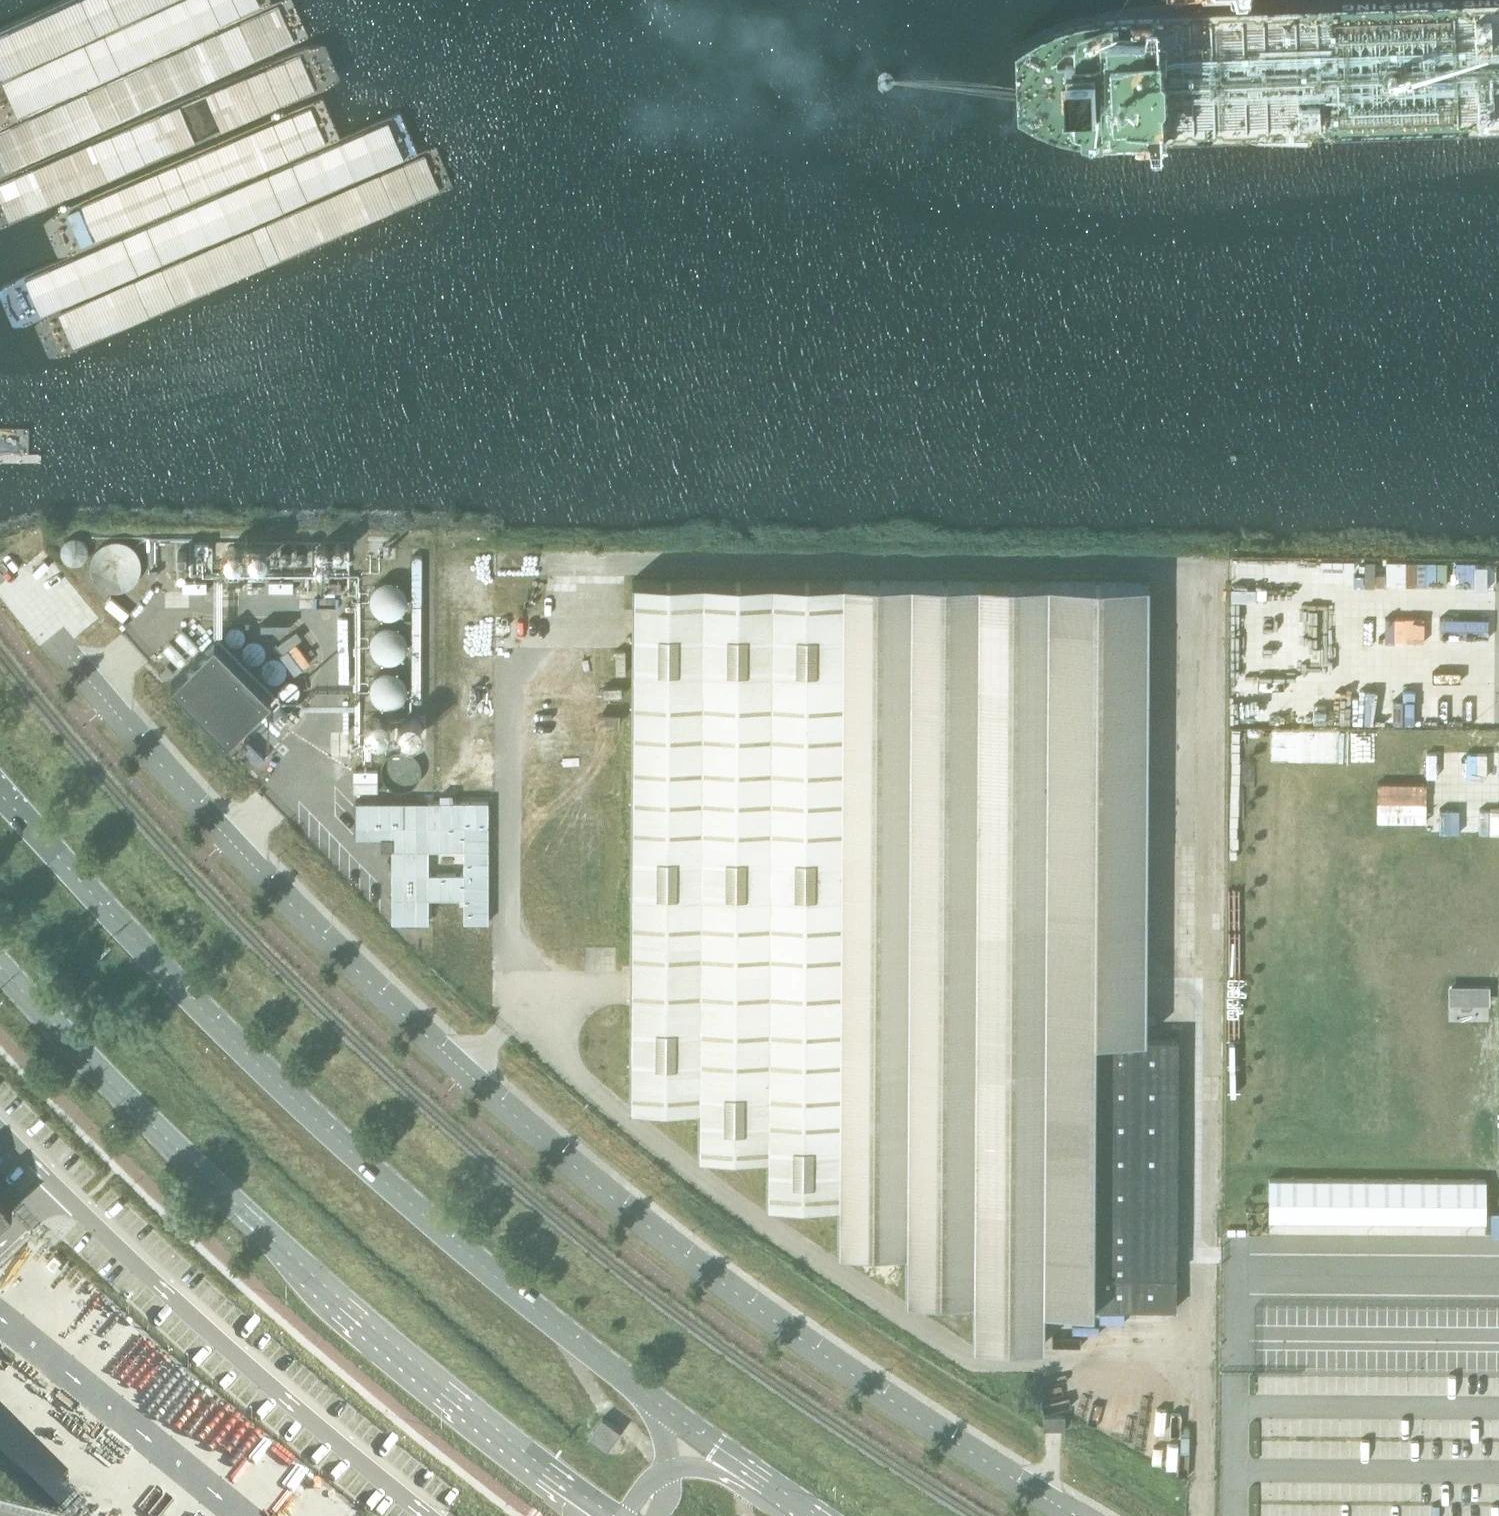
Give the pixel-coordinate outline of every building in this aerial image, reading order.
[(89,552),(89,551),(89,549),(88,547),(88,546),(87,544),(86,543),(85,541),(84,540),(82,539),(80,538),(78,537),(76,537),(75,537),(73,537),(71,537),(70,538),(68,539),(67,540),(66,541),(65,542),(63,543),(63,545),(62,547),(62,549),(61,551),(62,553),(62,554),(63,556),(64,558),(65,559),(66,561),(67,562),(68,562),(70,563),(71,564),(73,564),(75,564),(76,564),(78,564),(80,563),(82,562),(84,561),(85,560),(86,558),(87,557),(88,555),(88,554),(89,552)] [(141,568),(141,565),(141,562),(140,559),(139,556),(138,555),(138,553),(137,552),(136,550),(135,549),(134,548),(132,546),(131,545),(130,544),(128,543),(127,542),(125,542),(123,541),(121,541),(120,540),(118,540),(116,540),(115,540),(113,540),(111,540),(108,541),(106,542),(103,543),(101,545),(98,547),(96,549),(95,550),(94,552),(94,553),(93,555),(92,556),(92,558),(91,560),(91,561),(91,563),(91,565),(91,567),(91,569),(91,570),(92,572),(92,574),(93,575),(94,577),(94,578),(95,580),(96,581),(98,583),(101,585),(103,587),(106,588),(108,589),(111,590),(113,590),(115,590),(116,590),(118,590),(120,590),(121,589),(123,589),(125,588),(127,588),(128,587),(130,586),(131,585),(132,583),(134,582),(135,581),(136,580),(137,578),(138,577),(138,575),(139,574),(140,571),(141,568)] [(329,549),(328,548),(328,547),(328,546),(328,545),(327,544),(326,544),(325,543),(324,543),(323,542),(322,542),(321,543),(320,543),(319,543),(319,544),(318,544),(317,545),(317,546),(316,547),(316,548),(316,549),(316,550),(317,550),(317,551),(317,552),(318,553),(319,553),(319,554),(320,554),(321,555),(322,555),(323,555),(324,555),(325,554),(326,553),(327,553),(327,552),(328,551),(328,550),(329,549)] [(345,549),(345,548),(345,547),(344,546),(344,545),(343,544),(342,543),(341,543),(341,542),(340,542),(339,542),(338,542),(337,542),(336,542),(335,543),(334,543),(333,544),(333,545),(332,545),(332,546),(332,547),(332,548),(332,549),(332,550),(332,551),(333,552),(333,553),(334,553),(335,554),(336,554),(337,555),(338,555),(339,555),(340,555),(340,554),(341,554),(342,553),(343,553),(344,552),(344,551),(344,550),(345,549)] [(243,555),(243,554),(243,552),(243,551),(243,550),(242,549),(242,548),(241,547),(240,546),(239,545),(237,545),(236,544),(235,544),(233,544),(232,544),(231,544),(230,545),(229,545),(228,546),(227,547),(226,548),(225,550),(225,551),(224,552),(224,553),(225,555),(225,556),(225,557),(226,559),(227,560),(228,561),(229,562),(230,562),(231,562),(232,563),(233,563),(235,563),(236,563),(237,562),(239,562),(240,561),(241,560),(242,559),(242,558),(243,557),(243,556),(243,555)] [(267,554),(267,553),(267,552),(267,551),(267,550),(266,549),(266,548),(265,547),(264,546),(263,545),(262,545),(260,544),(259,544),(258,544),(256,544),(255,544),(254,545),(253,545),(252,546),(252,547),(251,547),(250,548),(249,550),(249,551),(249,552),(249,553),(249,555),(249,556),(249,557),(250,558),(251,559),(252,560),(252,561),(253,562),(254,562),(255,562),(256,563),(258,563),(259,563),(260,563),(262,562),(263,562),(264,561),(265,560),(266,559),(266,558),(267,557),(267,556),(267,554)] [(308,551),(308,550),(308,549),(308,548),(307,547),(307,546),(306,546),(305,545),(304,545),(303,544),(302,544),(301,545),(300,545),(299,545),(298,546),(297,547),(297,548),(296,549),(296,550),(296,551),(296,552),(297,553),(297,554),(298,555),(299,556),(300,556),(301,556),(302,556),(303,556),(304,556),(305,556),(306,555),(307,555),(307,554),(308,553),(308,552),(308,551)] [(292,552),(292,550),(292,549),(291,548),(290,547),(289,546),(287,545),(286,545),(284,545),(283,546),(282,546),(281,547),(280,549),(280,551),(280,552),(281,554),(282,555),(283,555),(284,556),(286,556),(287,556),(289,555),(290,554),(291,553),(292,552)] [(1488,557),(1457,559),(1458,580),(1489,579),(1488,557)] [(329,565),(329,564),(329,563),(329,562),(329,561),(328,560),(327,559),(326,558),(325,558),(324,558),(323,558),(322,558),(321,558),(320,558),(319,559),(318,560),(317,561),(317,562),(316,563),(316,564),(316,565),(317,566),(317,567),(317,568),(318,568),(319,569),(320,570),(321,570),(322,571),(323,571),(324,570),(325,570),(326,570),(327,569),(328,568),(329,567),(329,566),(329,565)] [(186,567),(186,566),(186,565),(185,564),(185,563),(184,562),(183,562),(181,561),(180,562),(179,562),(179,563),(178,563),(177,565),(177,566),(177,567),(178,568),(179,569),(180,570),(181,570),(183,570),(184,569),(185,569),(185,568),(186,567)] [(1146,1036),(1146,956),(1166,956),(1166,927),(1146,926),(1149,581),(842,579),(633,578),(629,1103),(698,1104),(698,1152),(767,1152),(766,1200),(838,1201),(838,1248),(906,1248),(906,1296),(973,1297),(973,1343),(1044,1343),(1044,1307),(1096,1307),(1098,1036),(1146,1036)] [(407,599),(407,597),(407,595),(406,592),(405,590),(404,588),(403,586),(401,584),(400,582),(398,581),(395,580),(393,579),(391,579),(388,579),(386,579),(384,579),(381,580),(379,581),(377,582),(375,584),(374,586),(373,588),(371,590),(371,592),(370,595),(370,597),(370,599),(371,602),(371,604),(373,606),(374,608),(375,610),(377,612),(379,613),(381,614),(384,615),(386,615),(388,615),(391,615),(393,615),(395,614),(398,613),(400,612),(401,610),(403,608),(404,606),(405,604),(406,602),(407,599)] [(207,581),(182,580),(182,590),(207,590),(207,581)] [(292,580),(269,580),(269,589),(292,590),(292,580)] [(1427,639),(1427,615),(1378,614),(1378,638),(1427,639)] [(407,644),(407,641),(407,639),(407,636),(406,634),(405,632),(403,630),(402,628),(400,626),(398,625),(396,624),(393,623),(391,623),(389,622),(386,623),(384,623),(381,624),(379,625),(377,626),(375,628),(374,630),(372,632),(371,634),(371,636),(370,639),(370,641),(370,644),(370,646),(371,648),(372,650),(374,652),(375,654),(377,656),(379,657),(381,658),(384,659),(386,660),(389,660),(391,660),(393,659),(396,658),(398,657),(400,656),(402,654),(403,653),(405,650),(406,648),(407,646),(407,644)] [(244,635),(244,634),(244,633),(244,632),(244,631),(243,630),(242,629),(242,628),(241,627),(240,626),(239,626),(238,625),(236,625),(235,625),(234,625),(233,625),(232,626),(231,626),(230,627),(229,628),(228,629),(228,630),(227,631),(227,632),(226,633),(226,634),(226,635),(227,636),(227,638),(228,639),(228,640),(229,640),(230,641),(231,642),(232,642),(233,643),(234,643),(235,643),(236,643),(238,643),(239,642),(240,642),(241,641),(242,640),(243,639),(244,637),(244,636),(244,635)] [(215,637),(173,680),(230,736),(272,693),(215,637)] [(265,652),(265,650),(265,649),(265,647),(264,646),(264,645),(263,643),(262,642),(261,641),(259,641),(258,640),(257,639),(255,639),(254,639),(252,639),(251,639),(250,640),(248,641),(247,641),(246,642),(245,643),(244,645),(243,646),(243,647),(243,649),(243,650),(243,652),(243,653),(243,654),(244,656),(245,657),(246,658),(247,659),(248,660),(250,661),(251,661),(252,661),(254,661),(255,661),(257,661),(258,661),(259,660),(261,659),(262,658),(263,657),(264,656),(264,654),(265,653),(265,652)] [(288,648),(280,653),(295,673),(302,667),(288,648)] [(286,670),(286,669),(286,667),(285,666),(285,664),(284,663),(283,661),(282,660),(281,659),(280,658),(278,658),(277,657),(275,657),(274,657),(272,657),(271,657),(269,658),(268,658),(266,659),(265,660),(264,661),(263,663),(263,664),(262,666),(262,667),(262,669),(262,670),(262,672),(263,673),(263,675),(264,676),(265,677),(266,678),(268,679),(269,680),(271,680),(272,680),(274,681),(275,680),(277,680),(278,680),(280,679),(281,678),(282,677),(283,676),(284,675),(285,673),(285,672),(286,670)] [(167,663),(158,672),(166,680),(175,671),(167,663)] [(407,688),(407,686),(407,684),(407,682),(406,680),(405,678),(404,675),(402,674),(400,672),(398,670),(396,669),(393,668),(391,668),(388,668),(386,668),(383,669),(381,669),(380,670),(378,671),(376,673),(375,674),(373,676),(372,679),(371,681),(370,684),(370,686),(370,689),(371,692),(372,694),(373,696),(375,698),(376,700),(378,701),(380,702),(381,703),(383,704),(386,705),(388,705),(391,705),(393,704),(396,704),(398,702),(400,701),(402,699),(404,697),(405,695),(406,693),(407,691),(407,688)] [(298,690),(299,688),(298,687),(298,686),(298,685),(297,684),(297,683),(296,682),(295,681),(294,681),(293,680),(292,680),(291,680),(290,680),(288,680),(287,680),(286,680),(285,681),(284,681),(283,682),(283,683),(282,684),(281,685),(281,686),(281,687),(281,689),(281,690),(281,691),(281,692),(282,693),(283,694),(283,695),(284,696),(285,696),(286,697),(287,697),(289,697),(290,697),(291,697),(292,697),(293,697),(294,696),(295,696),(296,695),(297,694),(297,693),(298,692),(298,691),(298,690)] [(391,728),(391,726),(391,725),(390,723),(390,722),(389,720),(388,719),(387,718),(386,717),(384,716),(383,715),(381,715),(380,714),(378,714),(377,714),(375,715),(374,715),(372,716),(371,717),(370,718),(369,719),(368,720),(367,722),(366,723),(366,725),(366,726),(366,728),(366,730),(367,731),(368,733),(369,734),(370,735),(371,736),(372,737),(374,738),(375,738),(377,739),(378,739),(380,739),(381,738),(383,738),(384,737),(386,736),(387,735),(388,734),(389,733),(390,731),(390,730),(391,728)] [(422,728),(422,726),(422,725),(421,723),(421,722),(420,720),(419,719),(418,718),(417,717),(416,716),(414,715),(413,715),(411,715),(410,714),(408,715),(407,715),(405,715),(404,716),(402,717),(401,718),(400,719),(399,720),(399,722),(398,723),(398,725),(398,726),(398,728),(398,729),(399,731),(399,732),(400,734),(401,735),(402,736),(404,737),(405,737),(407,738),(408,738),(410,738),(411,738),(413,738),(414,737),(416,737),(417,736),(418,735),(419,734),(420,732),(421,731),(421,730),(422,728)] [(1274,728),(1273,759),(1338,761),(1339,729),(1274,728)] [(265,756),(248,739),(241,746),(258,763),(265,756)] [(421,772),(421,770),(421,768),(420,765),(420,763),(419,761),(418,759),(416,757),(415,755),(413,754),(411,753),(409,752),(407,751),(404,750),(402,750),(400,750),(397,750),(395,751),(393,751),(391,753),(389,754),(387,755),(386,757),(384,759),(383,761),(382,763),(381,765),(381,767),(381,770),(381,772),(381,774),(382,777),(383,779),(384,781),(386,783),(387,784),(389,786),(391,787),(393,788),(395,789),(397,789),(400,790),(402,790),(404,789),(407,789),(409,788),(411,787),(413,786),(415,784),(416,783),(418,781),(419,779),(420,777),(420,774),(421,772)] [(1380,779),(1379,817),(1427,818),(1428,780),(1380,779)] [(488,799),(433,799),(355,800),(356,836),(393,836),(393,920),(398,920),(427,920),(427,895),(464,895),(464,920),(489,920),(488,799)] [(1452,982),(1452,999),(1491,998),(1491,982),(1452,982)] [(1177,1037),(1146,1036),(1098,1036),(1096,1307),(1175,1308),(1177,1037)] [(1485,1177),(1269,1175),(1268,1219),(1485,1221),(1485,1177)] [(12,1210),(0,1196),(0,1221),(12,1210)] [(1065,1428),(1065,1414),(1044,1414),(1044,1427),(1065,1428)] [(606,1449),(620,1430),(602,1416),(588,1436),(606,1449)]
